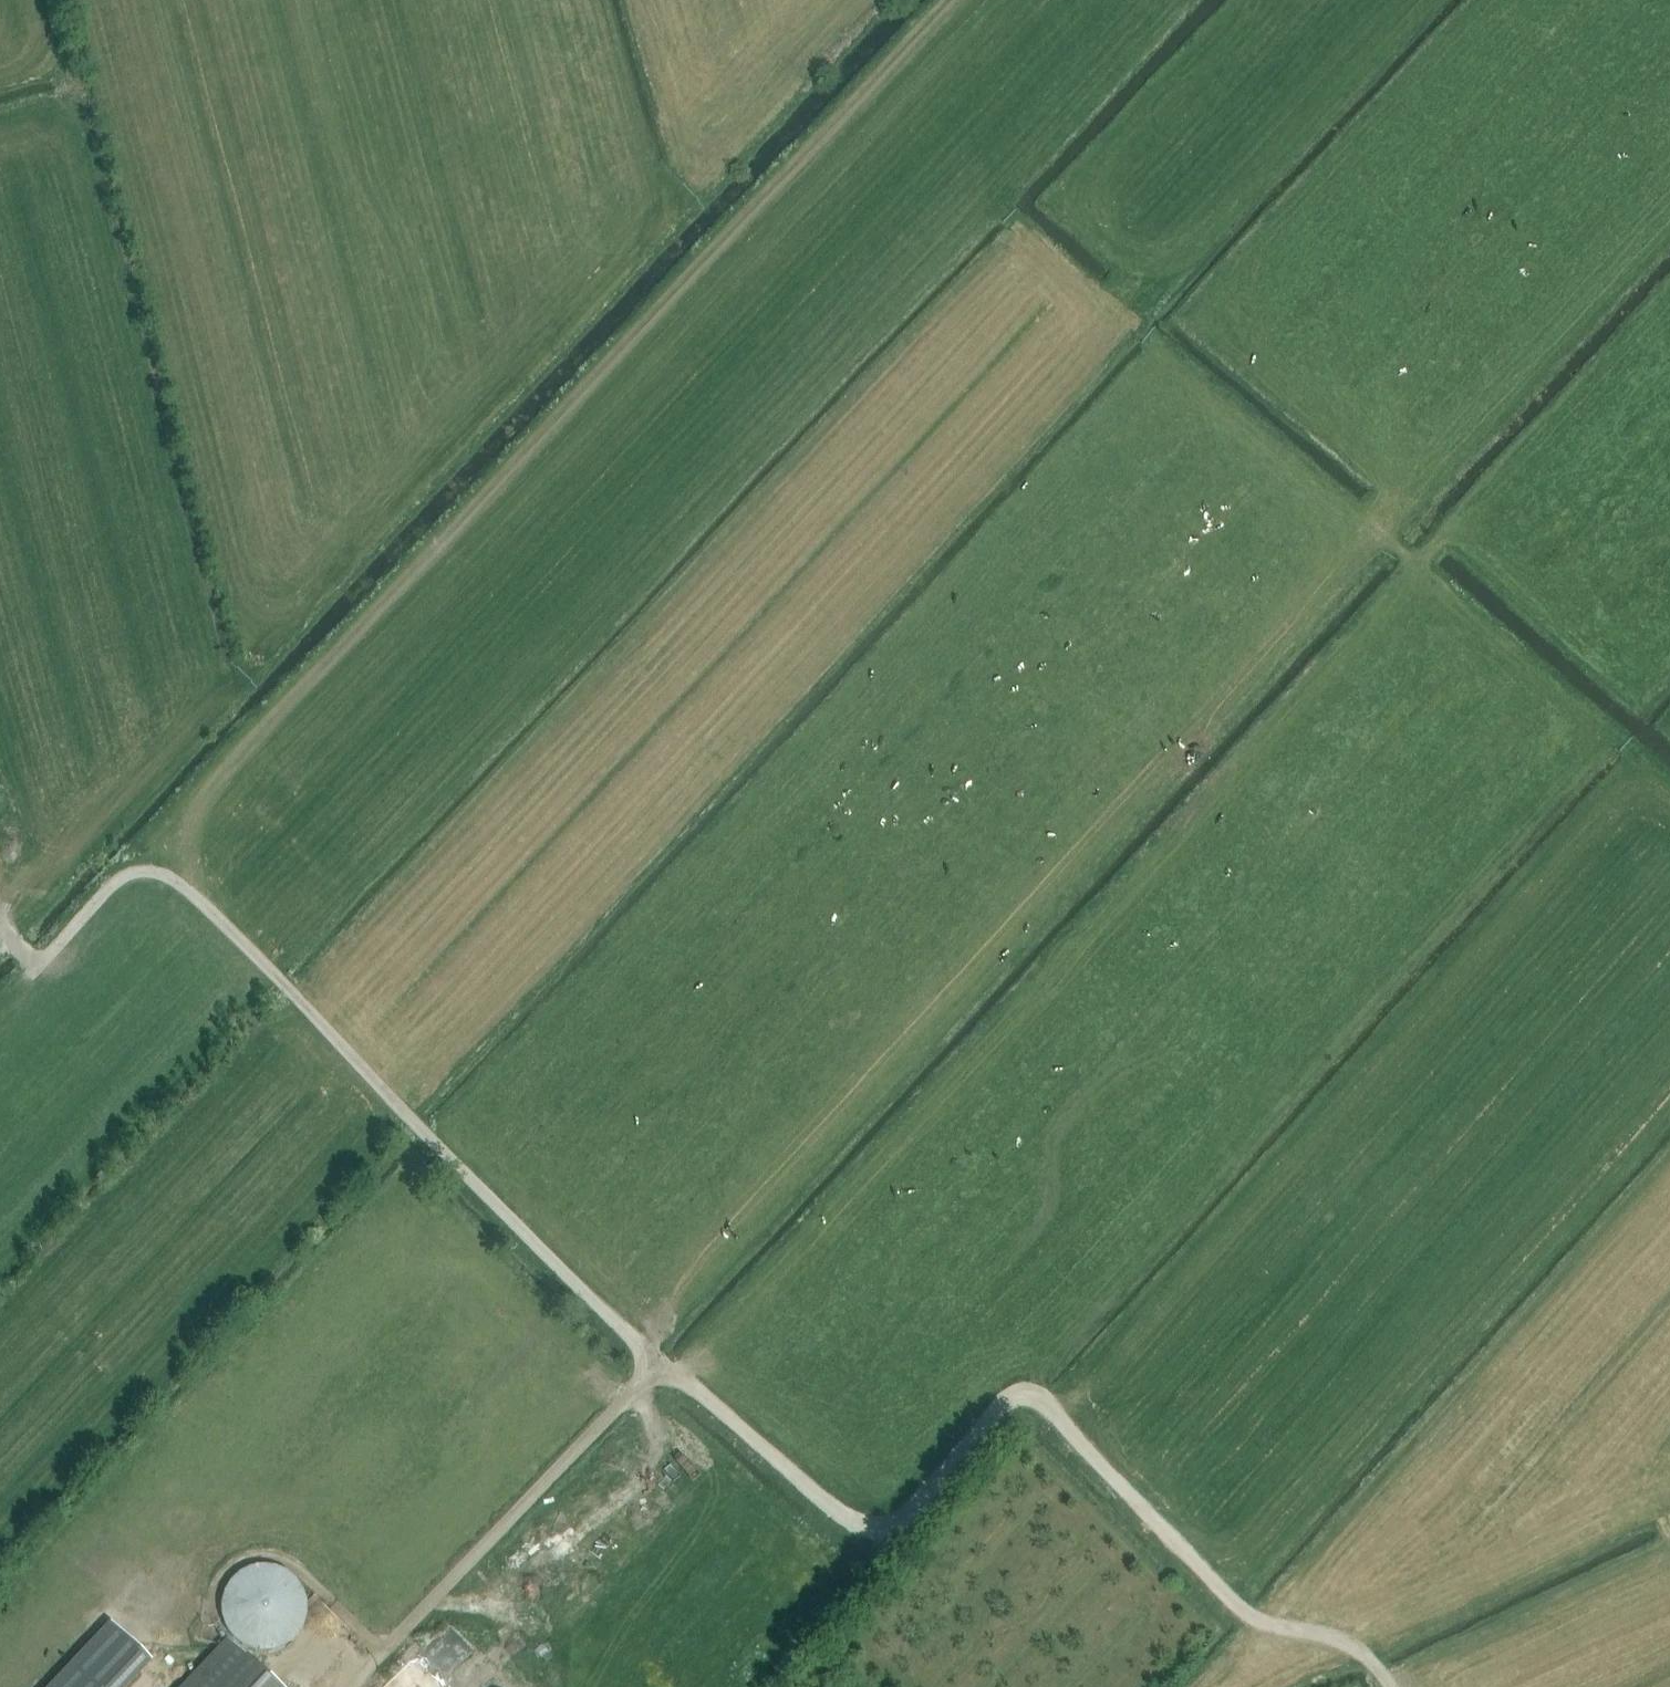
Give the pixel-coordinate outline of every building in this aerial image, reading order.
[(298,1579),(288,1571),(277,1566),(264,1564),(252,1566),(241,1572),(232,1580),(225,1590),(222,1602),(222,1615),(226,1626),(233,1637),(243,1645),(254,1650),(266,1651),(278,1649),(289,1644),(299,1636),(305,1625),(308,1613),(308,1601),(304,1589),(298,1579)] [(151,1660),(112,1623),(51,1686),(125,1686),(151,1660)] [(229,1640),(185,1686),(281,1686),(229,1640)]
